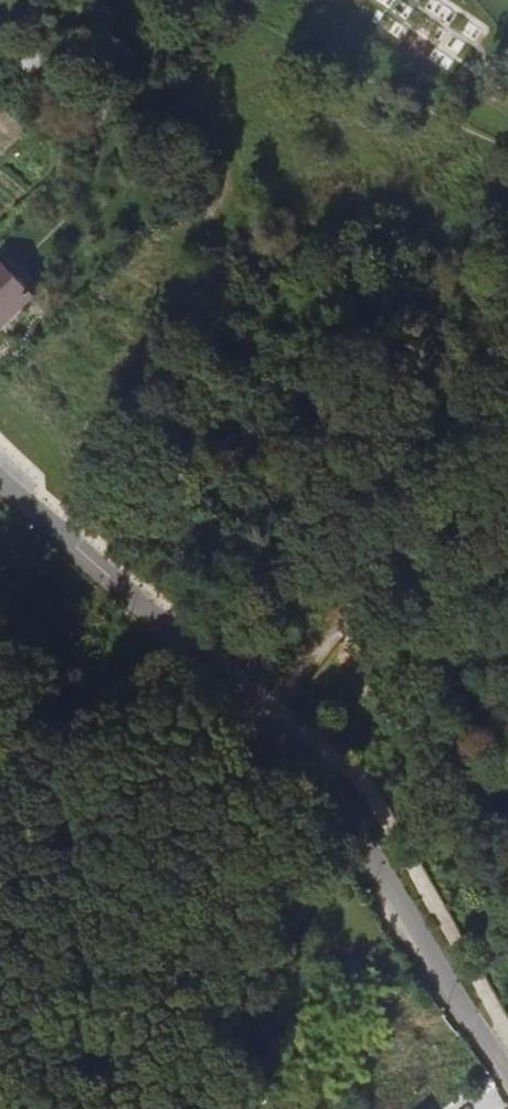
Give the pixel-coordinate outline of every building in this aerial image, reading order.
[(0,268),(0,326),(3,328),(36,296),(6,262),(0,268)]
